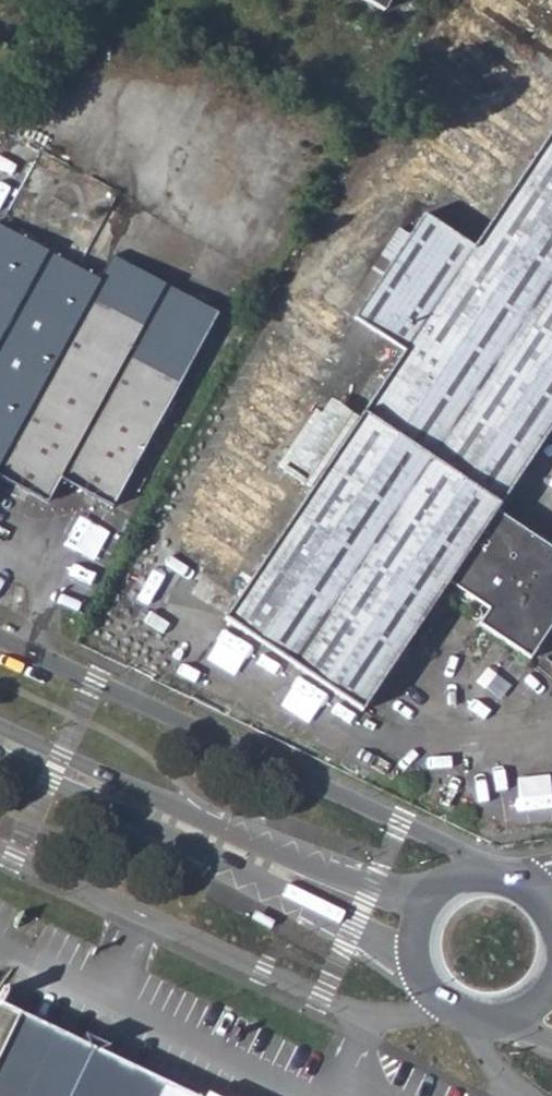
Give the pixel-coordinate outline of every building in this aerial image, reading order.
[(383,10),(388,0),(363,0),(383,10)] [(361,712),(447,584),(486,610),(476,625),(529,660),(551,625),(551,550),(495,512),(551,427),(551,128),(471,247),(422,215),(352,319),(401,352),(222,619),(361,712)] [(176,143),(111,258),(173,292),(238,177),(176,143)] [(173,292),(111,258),(98,280),(0,227),(0,477),(46,503),(60,478),(110,507),(216,315),(173,292)] [(247,813),(268,821),(271,812),(250,804),(248,809),(247,813)] [(277,921),(258,910),(253,919),(273,929),(275,925),(277,921)] [(208,1093),(29,1004),(0,1066),(0,1095),(207,1095),(208,1093)]
